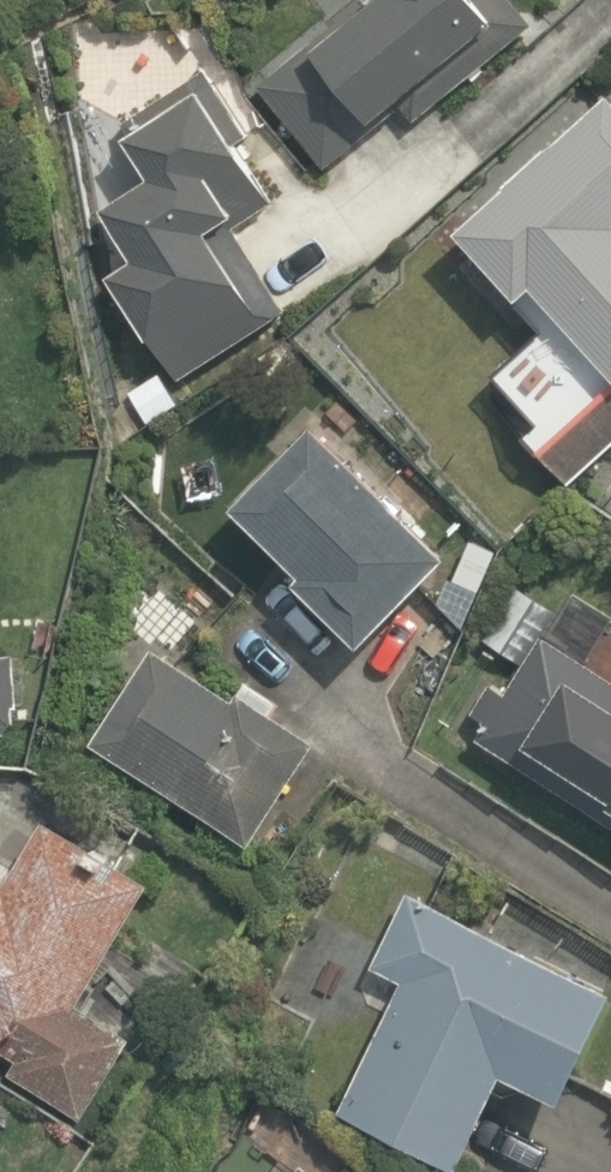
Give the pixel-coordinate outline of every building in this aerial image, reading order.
[(449,0),(362,0),(250,81),(317,174),(486,52),(449,0)] [(116,149),(143,193),(95,227),(122,266),(103,280),(161,379),(272,323),(228,234),(269,207),(202,97),(116,149)] [(496,383),(536,428),(519,444),(539,466),(610,402),(610,112),(456,249),(512,311),(526,298),(555,330),(496,383)] [(296,609),(361,670),(425,600),(431,606),(458,577),(311,441),(232,526),(307,596),(296,609)] [(525,635),(462,727),(610,829),(610,694),(525,635)] [(10,737),(5,662),(0,663),(0,737),(10,737)] [(313,770),(151,669),(93,763),(255,863),(313,770)] [(84,997),(148,899),(47,833),(6,896),(0,892),(0,1058),(30,1078),(100,1124),(154,1042),(84,997)] [(403,904),(367,986),(405,1003),(350,1128),(449,1171),(471,1171),(504,1097),(558,1121),(610,1000),(610,996),(403,904)]
